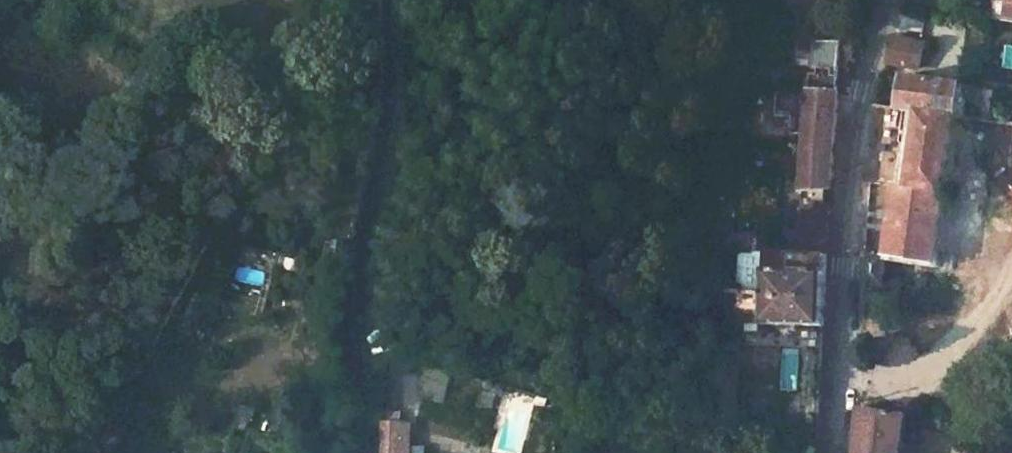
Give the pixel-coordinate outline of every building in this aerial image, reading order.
[(925,45),(893,38),(887,62),(920,69),(925,45)] [(820,69),(820,77),(813,76),(812,93),(810,93),(803,192),(807,192),(806,205),(825,206),(825,192),(831,192),(839,93),(840,79),(834,78),(835,71),(820,69)] [(908,77),(902,111),(954,117),(959,84),(908,77)] [(904,134),(907,112),(877,107),(874,108),(871,131),(904,134)] [(935,265),(954,117),(918,113),(910,185),(903,185),(904,180),(895,179),(895,184),(864,179),(862,195),(887,198),(888,203),(893,204),(886,258),(935,265)] [(827,256),(828,237),(771,235),(770,255),(827,256)] [(706,253),(698,252),(697,261),(706,261),(706,253)] [(767,255),(765,293),(758,293),(757,300),(740,299),(738,326),(741,327),(741,330),(743,334),(747,337),(747,340),(754,341),(755,336),(756,336),(760,335),(762,333),(763,331),(764,327),(824,329),(827,256),(770,255),(767,255)] [(863,284),(900,289),(904,262),(864,257),(863,284)] [(423,369),(419,381),(481,399),(484,387),(423,369)] [(859,391),(858,409),(892,413),(894,396),(888,395),(887,398),(869,396),(870,393),(859,391)] [(906,415),(892,413),(858,409),(856,438),(855,452),(901,452),(906,415)] [(406,427),(384,426),(384,452),(405,452),(406,427)]
